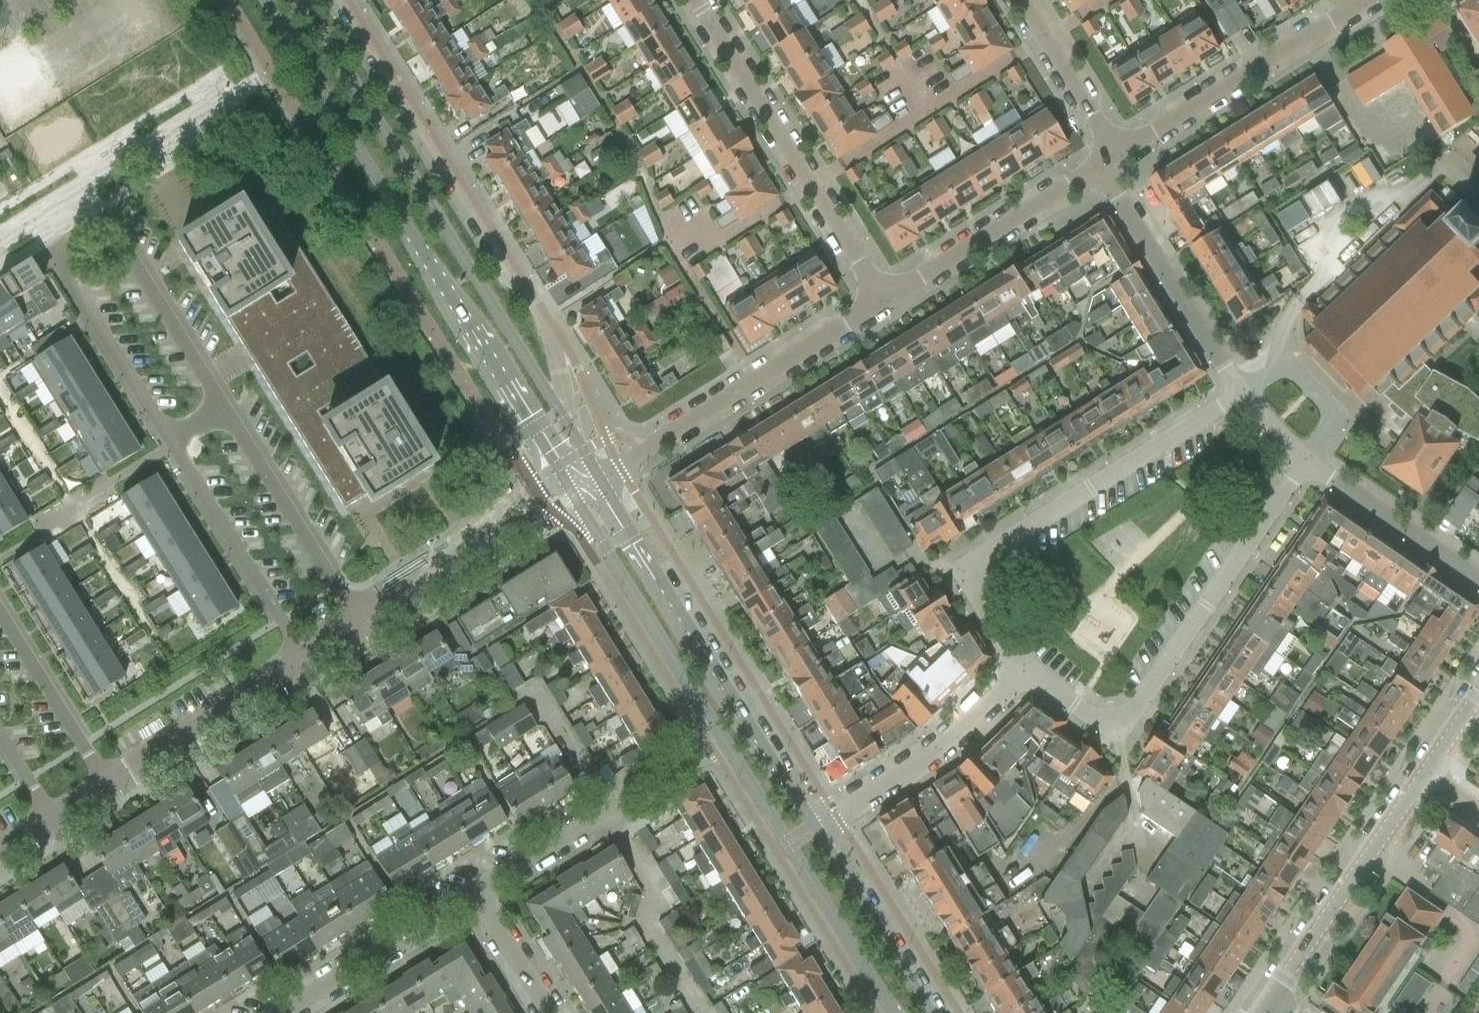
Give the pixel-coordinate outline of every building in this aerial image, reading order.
[(390,10),(405,0),(384,0),(390,10)] [(406,31),(454,2),(453,0),(438,0),(437,0),(440,4),(433,9),(430,4),(428,5),(424,0),(405,0),(390,10),(399,24),(401,23),(406,31)] [(622,25),(654,5),(651,0),(615,0),(608,4),(622,25)] [(745,9),(759,0),(739,0),(745,9)] [(745,9),(758,30),(790,10),(803,1),(802,0),(759,0),(745,9)] [(875,16),(890,6),(887,0),(884,0),(870,9),(875,16)] [(936,8),(949,0),(931,0),(936,8)] [(949,29),(951,28),(984,8),(986,6),(982,0),(949,0),(936,8),(949,29)] [(1070,14),(1092,0),(1061,0),(1070,14)] [(1135,0),(1129,0),(1126,2),(1136,18),(1143,13),(1135,0)] [(1228,39),(1238,33),(1224,9),(1234,3),(1232,0),(1204,0),(1228,39)] [(1275,16),(1301,0),(1265,0),(1275,16)] [(1459,12),(1478,45),(1478,0),(1459,12)] [(411,43),(419,56),(448,38),(441,26),(442,25),(439,20),(447,15),(449,19),(461,12),(454,2),(406,31),(413,42),(411,43)] [(1136,18),(1126,2),(1119,6),(1129,22),(1136,18)] [(1248,26),(1234,3),(1224,9),(1238,33),(1248,26)] [(622,25),(635,47),(667,27),(654,5),(622,25)] [(875,16),(879,23),(895,13),(890,6),(875,16)] [(984,8),(951,28),(952,28),(953,30),(962,45),(964,48),(965,49),(997,29),(986,12),(984,8)] [(758,30),(771,51),(803,31),(790,10),(758,30)] [(1181,27),(1174,31),(1196,66),(1218,52),(1193,12),(1178,22),(1181,27)] [(848,32),(864,22),(860,15),(844,25),(848,32)] [(1348,80),(1359,97),(1365,108),(1405,83),(1441,139),(1477,117),(1433,46),(1436,44),(1442,54),(1458,44),(1440,15),(1421,27),(1420,26),(1384,48),(1388,55),(1348,80)] [(562,33),(578,23),(573,16),(557,26),(562,33)] [(1081,26),(1088,38),(1098,31),(1091,20),(1081,26)] [(848,32),(853,40),(869,30),(864,22),(848,32)] [(566,40),(582,30),(578,23),(562,33),(566,40)] [(635,47),(649,69),(681,48),(667,27),(635,47)] [(965,49),(958,53),(965,64),(947,76),(954,86),(1011,51),(997,29),(965,49)] [(1164,30),(1149,39),(1174,79),(1186,72),(1184,69),(1193,64),(1195,67),(1196,66),(1174,31),(1167,35),(1164,30)] [(771,51),(784,72),(817,52),(803,31),(771,51)] [(482,33),(476,37),(482,47),(488,43),(482,33)] [(927,43),(933,54),(945,47),(938,36),(927,43)] [(429,67),(435,78),(483,48),(482,47),(476,37),(464,44),(467,48),(460,53),(457,48),(455,49),(448,38),(419,56),(427,69),(429,67)] [(1138,53),(1131,58),(1153,93),(1154,92),(1152,89),(1161,84),(1163,87),(1174,79),(1149,39),(1135,48),(1138,53)] [(892,50),(899,60),(910,53),(904,43),(892,50)] [(483,48),(435,78),(440,86),(438,87),(448,102),(476,84),(477,84),(487,77),(486,75),(478,62),(488,56),(483,48)] [(649,69),(662,90),(694,70),(681,48),(649,69)] [(792,96),(793,97),(830,74),(817,52),(784,72),(797,93),(792,96)] [(875,60),(882,71),(893,64),(887,53),(875,60)] [(1153,93),(1131,58),(1124,62),(1121,57),(1106,66),(1131,107),(1153,93)] [(605,66),(600,59),(584,69),(589,76),(605,66)] [(589,76),(593,83),(609,73),(605,66),(589,76)] [(1006,73),(1013,84),(1024,78),(1017,66),(1006,73)] [(28,105),(6,70),(0,74),(0,122),(28,105)] [(662,90),(675,111),(707,91),(694,70),(662,90)] [(578,74),(558,86),(568,102),(588,89),(578,74)] [(793,97),(806,118),(809,117),(841,97),(844,95),(830,74),(793,97)] [(1317,120),(1318,119),(1326,131),(1343,120),(1334,106),(1317,79),(1315,80),(1312,79),(1306,82),(1306,85),(1298,90),(1317,120)] [(854,88),(861,99),(872,92),(866,81),(854,88)] [(477,84),(448,102),(455,114),(463,109),(470,120),(487,110),(508,96),(502,86),(492,93),(495,97),(487,101),(477,84)] [(588,89),(568,102),(580,121),(600,108),(588,89)] [(1287,97),(1279,102),(1298,131),(1317,120),(1298,90),(1296,92),(1293,90),(1288,94),(1287,97)] [(675,111),(662,120),(675,141),(688,132),(721,112),(707,91),(675,111)] [(992,107),(982,92),(975,96),(985,112),(992,107)] [(978,116),(985,112),(975,96),(968,101),(978,116)] [(841,97),(809,117),(809,118),(812,123),(822,138),(854,118),(854,117),(852,115),(845,102),(841,97)] [(615,119),(631,109),(627,101),(611,111),(615,119)] [(1269,108),(1261,114),(1279,143),(1285,152),(1304,141),(1298,131),(1279,102),(1277,103),(1275,102),(1269,106),(1269,108)] [(1030,121),(1023,125),(1045,160),(1067,146),(1042,106),(1026,116),(1030,121)] [(620,126),(636,116),(631,109),(615,119),(620,126)] [(688,132),(702,154),(734,134),(721,112),(688,132)] [(861,114),(822,138),(836,160),(893,125),(886,114),(868,125),(861,114)] [(1250,120),(1242,125),(1260,155),(1279,143),(1261,114),(1259,115),(1256,114),(1250,118),(1250,120)] [(949,134),(939,118),(932,123),(942,139),(949,134)] [(493,156),(485,161),(492,173),(521,155),(522,156),(532,150),(545,142),(535,127),(530,130),(524,120),(520,123),(507,131),(502,134),(485,144),(493,156)] [(932,123),(925,127),(935,143),(942,139),(932,123)] [(1013,124),(998,133),(1022,171),(1022,170),(1024,173),(1035,166),(1033,164),(1042,158),(1044,161),(1045,160),(1023,125),(1016,130),(1013,124)] [(1231,132),(1223,137),(1242,166),(1260,155),(1242,125),(1240,127),(1237,126),(1231,129),(1231,132)] [(702,154),(715,175),(718,174),(750,154),(752,152),(739,131),(734,134),(702,154)] [(991,138),(977,147),(1000,184),(1001,184),(1003,187),(1013,180),(1012,177),(1022,171),(998,133),(997,134),(1001,139),(995,143),(991,138)] [(1213,143),(1204,149),(1223,178),(1242,166),(1223,137),(1221,138),(1219,137),(1213,141),(1213,143)] [(642,161),(658,151),(653,144),(637,154),(642,161)] [(608,145),(590,156),(597,168),(615,156),(608,145)] [(907,161),(897,145),(889,149),(899,165),(907,161)] [(1353,146),(1339,155),(1344,162),(1347,166),(1360,158),(1358,153),(1353,146)] [(970,151),(956,160),(981,200),(992,193),(990,190),(1000,184),(977,147),(976,147),(979,152),(973,156),(970,151)] [(892,170),(899,165),(889,149),(882,154),(892,170)] [(1194,155),(1186,160),(1204,190),(1223,178),(1204,149),(1202,150),(1199,149),(1194,152),(1194,155)] [(1333,149),(1320,158),(1325,166),(1338,157),(1340,157),(1334,149),(1333,149)] [(642,161),(646,169),(662,159),(658,151),(642,161)] [(558,152),(550,157),(555,165),(563,160),(558,152)] [(930,159),(933,168),(953,161),(950,152),(930,159)] [(750,154),(718,174),(720,177),(729,192),(730,194),(731,195),(763,175),(752,156),(750,154)] [(503,186),(508,195),(555,165),(550,157),(539,164),(542,168),(535,172),(531,167),(529,168),(521,155),(492,173),(501,188),(503,186)] [(563,160),(555,165),(561,174),(569,169),(563,160)] [(935,173),(934,173),(958,211),(967,205),(969,207),(981,200),(956,160),(941,169),(944,174),(938,178),(935,173)] [(1175,167),(1167,172),(1185,201),(1187,200),(1187,201),(1191,207),(1208,196),(1204,190),(1186,160),(1183,162),(1181,160),(1175,164),(1175,167)] [(1313,161),(1298,171),(1304,179),(1319,170),(1313,161)] [(513,206),(521,219),(550,201),(542,189),(544,188),(541,183),(548,178),(551,182),(562,176),(561,174),(555,165),(508,195),(515,205),(513,206)] [(844,174),(851,185),(862,179),(855,167),(844,174)] [(1298,171),(1282,181),(1287,190),(1304,179),(1299,172),(1298,171)] [(1185,201),(1167,172),(1165,173),(1158,175),(1152,181),(1151,182),(1156,190),(1154,192),(1161,203),(1164,203),(1175,221),(1173,222),(1181,235),(1183,234),(1190,245),(1209,233),(1222,225),(1216,216),(1204,224),(1201,220),(1200,221),(1187,201),(1187,200),(1185,201)] [(914,186),(913,187),(936,224),(946,218),(948,221),(959,214),(957,211),(958,211),(934,173),(920,183),(923,188),(917,191),(914,186)] [(763,175),(724,199),(731,211),(713,222),(720,233),(777,197),(763,175)] [(1260,189),(1266,198),(1280,189),(1275,180),(1260,189)] [(693,189),(699,200),(711,193),(704,182),(693,189)] [(902,201),(895,205),(916,240),(917,240),(915,237),(925,231),(926,234),(937,228),(935,225),(936,224),(913,187),(898,196),(902,201)] [(654,199),(661,209),(672,202),(666,192),(654,199)] [(1304,313),(1303,318),(1318,333),(1306,344),(1316,355),(1318,354),(1350,386),(1348,388),(1359,399),(1371,387),(1382,399),(1384,396),(1392,404),(1388,407),(1394,415),(1402,422),(1407,417),(1417,425),(1386,470),(1426,497),(1460,446),(1459,446),(1466,436),(1478,443),(1478,399),(1474,394),(1439,376),(1438,378),(1429,368),(1444,354),(1440,350),(1446,344),(1447,346),(1449,344),(1448,342),(1461,330),(1463,332),(1464,330),(1463,328),(1476,315),(1478,317),(1478,316),(1478,314),(1478,313),(1478,224),(1470,215),(1464,220),(1456,212),(1454,214),(1432,192),(1396,228),(1394,226),(1393,228),(1394,230),(1381,242),(1379,241),(1377,243),(1379,244),(1366,257),(1364,256),(1362,258),(1364,259),(1351,272),(1349,270),(1347,272),(1349,274),(1336,286),(1334,285),(1333,287),(1334,288),(1321,301),(1319,299),(1317,301),(1319,303),(1315,307),(1310,307),(1304,313)] [(1254,193),(1238,203),(1244,211),(1259,202),(1254,193)] [(419,474),(430,467),(433,465),(428,458),(267,199),(245,212),(240,204),(215,219),(211,222),(178,242),(245,351),(284,412),(344,509),(366,495),(371,504),(396,488),(419,474)] [(531,231),(537,241),(584,211),(578,201),(567,208),(569,212),(562,216),(559,211),(557,212),(550,201),(521,219),(529,232),(531,231)] [(1288,233),(1310,219),(1299,202),(1277,216),(1288,233)] [(1244,211),(1238,203),(1223,213),(1228,221),(1244,211)] [(916,240),(895,205),(888,210),(885,205),(869,214),(894,254),(916,240)] [(540,250),(549,265),(578,247),(570,233),(572,232),(569,227),(576,222),(579,227),(590,220),(584,211),(537,241),(542,249),(540,250)] [(775,217),(782,229),(792,222),(785,211),(775,217)] [(1080,226),(1082,228),(1095,250),(1100,246),(1117,272),(1134,261),(1103,211),(1080,226)] [(1262,211),(1252,217),(1262,232),(1271,226),(1262,211)] [(1271,226),(1262,232),(1272,248),(1281,242),(1271,226)] [(1082,228),(1060,242),(1078,270),(1090,263),(1086,255),(1095,250),(1082,228)] [(1200,260),(1205,268),(1234,250),(1222,231),(1193,249),(1194,252),(1193,254),(1197,260),(1200,260)] [(761,252),(751,236),(744,240),(754,256),(761,252)] [(746,261),(754,256),(744,240),(736,245),(746,261)] [(1060,242),(1042,253),(1064,290),(1083,278),(1078,270),(1060,242)] [(1215,285),(1217,287),(1253,264),(1257,261),(1249,249),(1246,251),(1242,245),(1234,250),(1205,268),(1210,277),(1209,280),(1212,285),(1215,285)] [(1290,245),(1281,251),(1288,261),(1290,266),(1299,260),(1290,245)] [(578,247),(549,265),(557,277),(565,272),(572,283),(611,259),(605,250),(594,257),(596,260),(590,265),(578,247)] [(798,265),(792,270),(813,305),(836,291),(811,251),(795,260),(798,265)] [(1042,253),(1023,265),(1039,291),(1041,294),(1052,287),(1057,295),(1064,290),(1042,253)] [(1290,266),(1287,268),(1293,276),(1305,269),(1299,260),(1290,266)] [(0,281),(0,287),(10,303),(11,303),(25,325),(41,315),(41,314),(55,306),(41,284),(30,265),(32,263),(31,261),(16,270),(17,271),(0,281)] [(1021,262),(1001,275),(1019,305),(1029,321),(1037,316),(1032,309),(1032,306),(1027,298),(1037,291),(1039,291),(1023,265),(1021,262)] [(691,269),(698,281),(709,274),(702,263),(691,269)] [(1218,289),(1216,292),(1220,298),(1223,297),(1228,306),(1265,283),(1264,281),(1262,277),(1261,277),(1253,264),(1217,287),(1218,289)] [(670,266),(659,273),(668,288),(679,280),(670,266)] [(781,269),(767,278),(792,318),(803,311),(802,308),(811,302),(813,305),(792,270),(785,274),(781,269)] [(1108,288),(1120,307),(1151,288),(1139,269),(1108,288)] [(625,271),(619,275),(625,286),(632,282),(625,271)] [(1099,271),(1084,280),(1089,289),(1105,279),(1099,271)] [(1001,275),(983,286),(1002,316),(1006,323),(1015,318),(1011,311),(1019,305),(1001,275)] [(1265,283),(1228,306),(1238,322),(1244,323),(1282,299),(1275,289),(1280,286),(1278,281),(1275,277),(1274,275),(1264,281),(1265,283)] [(756,292),(749,296),(771,331),(770,328),(779,322),(781,325),(792,318),(767,278),(753,287),(756,292)] [(983,286),(965,298),(991,338),(1009,327),(1006,323),(1002,316),(983,286)] [(7,336),(25,325),(11,303),(10,303),(0,287),(0,326),(7,336)] [(1120,307),(1132,326),(1163,307),(1151,288),(1120,307)] [(578,330),(585,342),(614,324),(603,306),(610,301),(613,305),(623,298),(617,289),(595,302),(579,313),(586,324),(578,330)] [(771,331),(749,296),(742,301),(739,295),(723,305),(749,345),(771,331)] [(965,298),(947,309),(973,349),(991,338),(965,298)] [(1087,299),(1074,307),(1082,320),(1087,299)] [(1088,316),(1084,329),(1110,313),(1105,305),(1088,316)] [(1132,326),(1143,345),(1174,325),(1163,307),(1132,326)] [(947,309),(929,320),(956,363),(974,352),(973,349),(947,309)] [(69,310),(62,314),(68,324),(75,319),(69,310)] [(699,317),(690,322),(697,333),(707,327),(701,316),(699,317)] [(929,320),(911,331),(937,372),(939,374),(956,363),(929,320)] [(1014,321),(1008,325),(1026,354),(1032,350),(1031,348),(1030,348),(1028,346),(1029,345),(1014,321)] [(1073,323),(1063,329),(1071,343),(1080,326),(1073,323)] [(597,355),(602,364),(649,334),(643,324),(632,332),(635,336),(627,340),(624,336),(622,337),(614,324),(585,342),(595,356),(597,355)] [(1143,345),(1157,367),(1188,347),(1174,325),(1143,345)] [(44,355),(30,364),(41,382),(81,358),(76,350),(77,350),(77,349),(76,349),(69,339),(65,332),(62,327),(37,343),(44,355)] [(1063,329),(1044,341),(1045,342),(1052,353),(1052,355),(1071,343),(1063,329)] [(911,331),(894,343),(919,383),(937,372),(911,331)] [(1037,331),(1029,336),(1035,346),(1043,341),(1037,331)] [(606,375),(615,389),(643,371),(635,358),(637,356),(634,351),(641,347),(644,351),(655,344),(649,334),(602,364),(608,373),(606,375)] [(1096,334),(1084,341),(1086,344),(1094,349),(1102,344),(1096,334)] [(708,344),(717,358),(730,350),(721,335),(708,344)] [(1026,354),(1025,354),(1032,365),(1052,353),(1045,342),(1032,350),(1026,354)] [(894,343),(876,354),(901,394),(919,383),(894,343)] [(37,344),(30,348),(36,358),(43,354),(37,344)] [(1076,346),(1062,355),(1068,365),(1082,356),(1076,346)] [(1159,375),(1157,376),(1169,394),(1171,397),(1205,375),(1188,347),(1172,357),(1173,358),(1179,368),(1171,373),(1168,369),(1159,375)] [(1087,351),(1094,364),(1104,358),(1087,351)] [(1134,351),(1122,358),(1125,364),(1137,356),(1134,351)] [(876,354),(858,365),(876,394),(882,403),(900,392),(876,354)] [(1025,354),(1008,366),(1010,369),(1015,377),(1032,365),(1025,354)] [(1068,365),(1062,355),(1048,364),(1055,374),(1068,365)] [(81,358),(41,382),(53,401),(92,376),(87,367),(88,367),(87,366),(86,366),(81,358)] [(858,365),(840,376),(864,414),(882,403),(876,394),(858,365)] [(1142,371),(1129,379),(1149,410),(1159,404),(1157,401),(1169,394),(1157,376),(1155,372),(1151,366),(1151,365),(1142,371)] [(1044,367),(1025,378),(1032,389),(1051,378),(1044,367)] [(1010,369),(993,380),(997,387),(997,388),(1015,377),(1010,369)] [(615,389),(623,402),(631,396),(638,408),(658,395),(676,384),(670,374),(660,381),(662,384),(654,389),(643,371),(615,389)] [(92,376),(53,401),(65,419),(104,395),(99,387),(100,386),(100,385),(99,386),(92,376)] [(840,376),(822,387),(841,416),(846,425),(857,418),(858,418),(864,414),(840,376)] [(985,379),(972,388),(979,399),(992,390),(985,379)] [(1023,379),(1008,389),(1009,390),(1014,398),(1029,388),(1024,380),(1023,379)] [(1129,379),(1110,390),(1128,419),(1137,414),(1139,416),(1149,410),(1129,379)] [(1103,395),(1092,402),(1111,434),(1121,427),(1119,425),(1128,419),(1110,390),(1104,381),(1097,386),(1103,395)] [(33,383),(23,389),(28,397),(37,391),(33,383)] [(822,387),(804,398),(828,437),(846,425),(841,416),(822,387)] [(972,388),(961,395),(968,406),(979,399),(972,388)] [(23,389),(14,395),(18,403),(28,397),(23,389)] [(1004,391),(987,402),(993,411),(1010,400),(1004,391)] [(104,395),(65,419),(76,438),(116,414),(110,404),(111,403),(110,402),(109,403),(104,395)] [(804,398),(786,409),(805,439),(811,448),(828,437),(804,398)] [(987,402),(973,411),(979,420),(993,411),(987,402)] [(1092,402),(1073,414),(1091,443),(1100,437),(1101,440),(1111,434),(1092,402)] [(786,409),(768,421),(786,450),(805,439),(786,409)] [(920,422),(919,422),(926,433),(941,424),(940,423),(934,413),(920,422)] [(116,414),(76,438),(88,457),(127,432),(122,424),(123,423),(122,422),(121,423),(116,414)] [(1073,414),(1054,426),(1073,457),(1083,451),(1082,448),(1091,443),(1073,414)] [(56,420),(46,426),(51,433),(60,427),(56,420)] [(918,420),(900,431),(902,435),(908,443),(908,444),(915,439),(926,433),(919,422),(918,420)] [(768,421),(748,433),(766,463),(786,450),(768,421)] [(46,426),(37,432),(41,439),(51,433),(46,426)] [(1054,426),(1035,437),(1053,466),(1062,461),(1063,463),(1073,457),(1054,426)] [(1010,439),(1016,449),(1036,480),(1046,474),(1044,472),(1053,466),(1035,437),(1029,428),(1010,439)] [(941,430),(930,437),(937,448),(940,453),(943,452),(953,467),(961,462),(941,430)] [(127,432),(88,457),(100,475),(103,473),(136,452),(139,451),(133,441),(134,440),(133,439),(132,440),(127,432)] [(748,433),(727,447),(742,472),(745,476),(748,482),(754,491),(755,493),(771,483),(777,479),(766,463),(748,433)] [(12,435),(2,441),(6,448),(16,442),(12,435)] [(902,435),(884,446),(886,449),(890,455),(908,443),(902,435)] [(983,436),(974,441),(985,458),(993,453),(983,436)] [(930,437),(912,449),(921,463),(929,458),(927,455),(937,448),(930,437)] [(726,447),(697,465),(712,491),(713,491),(741,474),(742,472),(726,447)] [(886,449),(874,456),(878,462),(890,455),(886,449)] [(912,449),(892,462),(899,473),(916,500),(936,487),(921,463),(912,449)] [(1016,449),(997,461),(1015,490),(1024,484),(1026,487),(1036,480),(1016,449)] [(75,459),(65,465),(70,472),(79,466),(75,459)] [(997,461),(978,473),(998,504),(1008,498),(1006,495),(1015,490),(997,461)] [(892,462),(874,473),(881,485),(899,473),(892,462)] [(961,471),(967,480),(960,484),(978,513),(986,508),(988,510),(998,504),(978,473),(973,463),(961,471)] [(65,465),(56,471),(60,478),(70,472),(65,465)] [(669,487),(683,509),(712,491),(697,465),(670,482),(669,487)] [(44,474),(35,480),(39,487),(49,481),(44,474)] [(0,477),(0,507),(17,496),(4,475),(0,477)] [(854,475),(844,482),(853,495),(863,488),(854,475)] [(155,477),(120,499),(127,511),(132,518),(167,496),(162,488),(163,488),(163,487),(162,487),(155,477)] [(1465,487),(1476,494),(1478,490),(1478,481),(1472,477),(1465,487)] [(35,480),(25,486),(30,493),(39,487),(35,480)] [(748,482),(735,490),(741,499),(754,491),(748,482)] [(771,483),(755,493),(762,505),(768,516),(785,505),(771,483)] [(960,484),(942,495),(965,531),(974,525),(969,518),(978,513),(960,484)] [(936,487),(916,500),(917,502),(922,509),(930,522),(941,539),(944,544),(965,531),(942,495),(941,496),(936,487)] [(1451,508),(1467,519),(1478,502),(1478,496),(1476,494),(1465,487),(1451,508)] [(857,500),(863,510),(882,498),(876,488),(857,500)] [(712,491),(683,509),(695,528),(734,504),(741,499),(735,490),(728,494),(718,499),(713,491),(712,491)] [(0,507),(0,537),(27,520),(31,518),(17,496),(0,507)] [(167,496),(132,518),(143,536),(178,514),(173,505),(174,505),(173,503),(172,504),(167,496)] [(863,510),(869,519),(888,507),(882,498),(863,510)] [(1303,534),(1325,549),(1326,547),(1322,544),(1328,535),(1323,532),(1329,524),(1338,530),(1346,518),(1348,516),(1323,498),(1303,529),(1305,530),(1303,534)] [(734,504),(695,528),(701,539),(701,541),(705,548),(736,529),(730,520),(747,509),(741,499),(734,504)] [(905,504),(899,508),(896,510),(922,551),(941,539),(922,509),(917,502),(908,507),(906,505),(905,504)] [(869,519),(875,529),(894,517),(888,507),(869,519)] [(143,536),(132,543),(142,558),(144,561),(155,555),(190,533),(185,525),(186,524),(186,523),(184,524),(179,516),(178,514),(143,536)] [(813,528),(819,538),(837,526),(831,516),(813,528)] [(875,529),(881,538),(900,527),(894,517),(875,529)] [(1326,547),(1325,549),(1335,556),(1338,552),(1350,561),(1368,533),(1370,530),(1362,524),(1362,525),(1360,527),(1353,522),(1348,519),(1346,518),(1338,530),(1326,547)] [(115,524),(106,530),(110,537),(120,531),(115,524)] [(819,538),(825,547),(843,535),(837,526),(819,538)] [(769,527),(761,532),(765,537),(772,532),(769,527)] [(881,538),(887,548),(906,536),(900,527),(881,538)] [(736,529),(705,548),(709,555),(712,555),(718,566),(748,548),(765,537),(761,532),(759,529),(742,539),(736,529)] [(748,548),(718,566),(725,577),(725,580),(729,586),(760,567),(774,558),(768,549),(784,539),(778,529),(772,532),(765,537),(748,548)] [(106,530),(96,536),(100,543),(110,537),(106,530)] [(1368,533),(1350,561),(1361,568),(1357,573),(1365,578),(1368,573),(1387,545),(1377,538),(1379,536),(1370,530),(1368,533)] [(190,533),(155,555),(166,573),(202,551),(196,542),(197,541),(196,540),(195,541),(190,533)] [(1295,540),(1285,554),(1316,574),(1318,571),(1328,578),(1329,579),(1330,579),(1333,574),(1336,569),(1330,564),(1335,556),(1325,549),(1303,534),(1298,542),(1295,540)] [(825,547),(831,557),(850,545),(843,535),(825,547)] [(906,536),(887,548),(893,558),(912,546),(906,536)] [(89,544),(79,551),(84,558),(93,552),(89,544)] [(831,557),(837,566),(856,555),(850,545),(831,557)] [(1380,595),(1387,586),(1405,558),(1407,555),(1397,548),(1395,551),(1387,545),(1368,573),(1365,578),(1362,583),(1380,595)] [(16,564),(11,567),(12,568),(13,567),(24,585),(26,588),(57,569),(49,556),(43,547),(16,564)] [(79,551),(70,557),(74,564),(84,558),(79,551)] [(202,551),(166,573),(178,592),(213,570),(208,562),(209,561),(208,560),(207,561),(204,555),(202,551)] [(516,620),(536,608),(535,606),(543,601),(547,607),(576,589),(554,554),(497,590),(499,593),(516,620)] [(1276,568),(1273,572),(1303,593),(1304,591),(1317,601),(1330,609),(1337,598),(1331,581),(1329,579),(1328,578),(1318,571),(1316,574),(1285,554),(1282,559),(1284,561),(1279,570),(1276,568)] [(837,566),(843,576),(862,564),(856,555),(837,566)] [(142,558),(133,564),(137,571),(147,565),(142,558)] [(1405,598),(1414,585),(1426,568),(1413,559),(1411,562),(1405,558),(1387,586),(1405,598)] [(793,561),(784,566),(789,575),(798,570),(793,561)] [(133,564),(123,570),(127,577),(137,571),(133,564)] [(843,576),(849,585),(868,574),(862,564),(843,576)] [(916,575),(910,565),(895,575),(901,584),(916,575)] [(735,593),(742,604),(789,575),(784,566),(766,577),(760,567),(729,586),(733,593),(735,593)] [(1333,574),(1330,579),(1331,579),(1336,583),(1338,579),(1339,578),(1344,570),(1338,566),(1336,569),(1333,574)] [(26,588),(24,589),(25,590),(26,589),(35,603),(39,609),(70,590),(57,569),(26,588)] [(891,591),(901,584),(895,575),(891,569),(881,575),(891,591)] [(213,570),(178,592),(189,610),(225,589),(218,579),(220,578),(219,577),(218,577),(215,573),(213,570)] [(1273,572),(1260,590),(1291,611),(1318,630),(1319,629),(1331,610),(1330,609),(1317,601),(1304,591),(1303,593),(1273,572)] [(882,596),(876,600),(888,618),(892,616),(929,592),(917,573),(916,575),(901,584),(891,591),(882,596)] [(1421,590),(1410,604),(1420,611),(1422,613),(1427,606),(1432,610),(1434,607),(1443,612),(1464,627),(1466,629),(1478,612),(1476,602),(1433,573),(1421,589),(1421,590)] [(872,581),(868,574),(849,585),(823,602),(837,625),(847,618),(876,600),(882,596),(872,581)] [(749,619),(753,625),(784,605),(778,596),(795,585),(789,575),(742,604),(749,616),(749,619)] [(882,596),(891,591),(881,575),(872,581),(882,596)] [(1336,583),(1335,584),(1345,605),(1348,601),(1356,590),(1339,578),(1336,583)] [(1380,595),(1375,603),(1393,615),(1405,598),(1387,586),(1380,595)] [(904,634),(916,627),(948,607),(936,588),(929,592),(892,616),(904,634)] [(225,589),(189,610),(201,629),(215,620),(236,607),(230,597),(231,596),(230,595),(229,596),(226,591),(225,589)] [(39,609),(38,610),(38,611),(40,610),(47,622),(52,631),(51,632),(52,633),(53,632),(84,612),(70,590),(39,609)] [(111,590),(101,596),(106,603),(116,597),(111,590)] [(1259,598),(1250,610),(1278,629),(1287,635),(1287,634),(1293,626),(1284,620),(1291,611),(1260,590),(1257,596),(1259,598)] [(499,593),(456,620),(473,647),(516,620),(499,593)] [(101,596),(92,602),(96,609),(106,603),(101,596)] [(162,596),(153,602),(157,609),(167,603),(162,596)] [(551,609),(523,626),(529,636),(556,619),(563,631),(568,628),(589,615),(592,613),(584,599),(576,604),(571,596),(554,607),(551,609)] [(1348,601),(1345,605),(1352,619),(1363,621),(1367,614),(1348,601)] [(153,602),(143,608),(148,615),(157,609),(153,602)] [(1367,614),(1363,621),(1393,615),(1375,603),(1367,614)] [(1410,604),(1404,613),(1414,620),(1420,611),(1410,604)] [(759,632),(766,643),(813,614),(807,605),(790,615),(784,605),(753,625),(757,632),(759,632)] [(1430,618),(1421,631),(1448,649),(1464,627),(1443,612),(1434,607),(1432,610),(1427,606),(1422,613),(1430,618)] [(931,636),(936,644),(959,631),(952,619),(954,617),(948,607),(916,627),(924,640),(931,636)] [(1245,613),(1235,627),(1266,647),(1274,653),(1283,641),(1287,635),(1278,629),(1250,610),(1247,615),(1245,613)] [(84,612),(53,632),(58,641),(66,652),(64,653),(65,654),(66,653),(97,634),(84,612)] [(772,656),(777,663),(808,644),(802,634),(819,623),(813,614),(766,643),(773,654),(772,656)] [(563,631),(554,637),(559,646),(569,640),(576,652),(602,636),(601,634),(602,630),(599,625),(595,624),(593,621),(590,615),(589,615),(568,628),(563,631)] [(847,618),(837,625),(845,638),(856,632),(847,618)] [(1343,618),(1337,627),(1343,631),(1349,622),(1343,618)] [(1373,623),(1390,635),(1397,624),(1391,620),(1373,623)] [(460,648),(463,654),(471,649),(453,622),(446,627),(460,648)] [(959,631),(936,644),(937,645),(946,653),(971,679),(988,663),(990,655),(970,624),(959,631)] [(167,625),(158,631),(162,638),(172,632),(167,625)] [(1274,653),(1266,647),(1235,627),(1232,633),(1234,634),(1226,647),(1262,672),(1274,653)] [(142,630),(132,636),(137,643),(147,637),(142,630)] [(1421,631),(1409,648),(1436,667),(1448,649),(1421,631)] [(1325,632),(1318,643),(1330,651),(1337,640),(1325,632)] [(412,648),(411,648),(432,682),(456,667),(464,679),(475,672),(463,654),(460,648),(449,655),(435,633),(434,634),(435,635),(412,649),(412,648)] [(97,634),(66,653),(70,659),(79,674),(78,674),(78,675),(80,675),(111,655),(97,634)] [(1404,655),(1397,665),(1424,684),(1436,667),(1409,648),(1391,635),(1386,643),(1404,655)] [(132,636),(123,642),(127,649),(137,643),(132,636)] [(576,652),(567,658),(572,666),(572,667),(582,661),(589,673),(615,657),(615,655),(615,652),(612,646),(609,646),(602,636),(576,652)] [(784,671),(790,681),(849,645),(845,638),(833,646),(832,643),(815,654),(808,644),(777,663),(782,672),(784,671)] [(856,646),(865,661),(875,654),(866,639),(856,646)] [(497,643),(486,649),(499,670),(504,667),(509,664),(497,643)] [(849,645),(790,681),(802,701),(832,683),(831,681),(827,674),(825,672),(842,661),(841,659),(853,651),(849,645)] [(927,651),(917,657),(955,695),(971,679),(968,676),(946,653),(937,645),(927,651)] [(1257,679),(1262,672),(1226,647),(1223,652),(1220,650),(1211,664),(1241,684),(1248,673),(1257,679)] [(389,662),(388,663),(409,696),(432,682),(411,648),(412,649),(389,663),(389,662)] [(891,649),(883,653),(898,669),(939,711),(955,695),(917,657),(915,654),(911,657),(891,649)] [(1335,652),(1322,670),(1334,678),(1335,676),(1345,662),(1345,661),(1346,660),(1335,652)] [(474,658),(484,674),(492,669),(482,653),(474,658)] [(111,655),(80,675),(82,678),(92,695),(91,696),(92,697),(123,678),(124,677),(111,655)] [(597,685),(587,690),(593,700),(595,699),(602,694),(629,678),(622,668),(623,664),(620,659),(616,658),(615,657),(589,673),(597,685)] [(1374,668),(1370,674),(1385,685),(1414,705),(1427,686),(1424,684),(1397,665),(1387,659),(1380,670),(1379,672),(1374,668)] [(1308,662),(1302,671),(1311,677),(1317,668),(1308,662)] [(365,677),(386,711),(409,696),(388,663),(388,664),(366,678),(365,677)] [(499,670),(512,691),(523,684),(510,663),(509,664),(504,667),(499,670)] [(832,683),(802,701),(807,709),(807,712),(809,717),(812,717),(815,722),(845,703),(855,697),(863,693),(856,681),(868,674),(862,665),(861,663),(831,681),(832,683)] [(1366,663),(1361,669),(1370,674),(1374,668),(1366,663)] [(1228,702),(1241,684),(1211,664),(1207,669),(1209,671),(1201,684),(1228,702)] [(898,669),(880,686),(881,687),(888,695),(906,714),(920,729),(939,711),(898,669)] [(1302,671),(1292,686),(1301,692),(1311,677),(1302,671)] [(386,711),(365,677),(364,677),(365,679),(343,693),(342,691),(341,692),(362,726),(375,717),(382,727),(392,720),(386,711)] [(595,699),(593,700),(598,708),(599,709),(608,703),(615,715),(642,699),(641,697),(641,694),(638,689),(635,688),(629,678),(602,694),(595,699)] [(545,687),(551,697),(560,692),(553,682),(545,687)] [(1361,682),(1355,691),(1372,702),(1402,723),(1414,705),(1385,685),(1382,688),(1378,694),(1361,682)] [(1216,721),(1228,702),(1201,684),(1195,691),(1193,690),(1186,700),(1216,721)] [(845,703),(815,722),(818,726),(817,729),(820,734),(823,735),(829,743),(891,705),(878,691),(874,686),(863,693),(855,697),(863,709),(856,713),(852,707),(848,709),(845,703)] [(560,692),(551,697),(558,707),(566,702),(560,692)] [(1312,694),(1303,707),(1315,716),(1321,707),(1318,705),(1321,700),(1312,694)] [(1285,695),(1276,707),(1286,715),(1295,702),(1285,695)] [(1342,696),(1336,704),(1342,708),(1348,701),(1342,696)] [(615,731),(613,732),(614,735),(619,742),(629,736),(655,720),(651,714),(649,710),(649,706),(646,701),(643,700),(642,699),(615,715),(622,726),(615,731)] [(1348,701),(1342,708),(1389,741),(1395,732),(1399,732),(1401,728),(1401,724),(1402,723),(1372,702),(1371,704),(1370,705),(1366,711),(1349,699),(1348,701)] [(1182,711),(1176,720),(1203,739),(1214,746),(1214,745),(1219,737),(1218,737),(1225,727),(1216,721),(1186,700),(1179,709),(1182,711)] [(1026,703),(1011,718),(1037,748),(1042,741),(1048,746),(1049,747),(1059,732),(1065,723),(1034,702),(1026,703)] [(522,704),(503,716),(514,734),(517,739),(537,727),(522,704)] [(891,705),(829,743),(848,774),(916,731),(891,705)] [(1275,707),(1262,725),(1274,733),(1286,715),(1276,707),(1275,707)] [(469,708),(455,717),(464,730),(478,721),(469,708)] [(1354,730),(1346,740),(1376,760),(1377,759),(1389,741),(1342,708),(1336,718),(1354,730)] [(288,725),(287,726),(303,751),(307,759),(308,758),(307,757),(330,743),(331,744),(332,744),(311,711),(310,711),(311,712),(288,727),(288,725)] [(1301,711),(1289,729),(1302,738),(1315,721),(1301,711)] [(503,716),(484,728),(485,728),(493,741),(499,751),(509,744),(517,739),(514,734),(503,716)] [(636,748),(619,759),(625,769),(626,768),(664,745),(658,736),(666,732),(658,718),(655,720),(629,736),(629,737),(630,739),(636,748)] [(990,738),(956,770),(1002,843),(1007,839),(1005,836),(1008,833),(1018,820),(1021,823),(1025,817),(1022,813),(1026,807),(1029,811),(1033,806),(1024,776),(1030,774),(1039,762),(1032,758),(1038,750),(1037,748),(1011,718),(990,738)] [(1191,757),(1203,739),(1176,720),(1171,728),(1163,722),(1156,733),(1191,757)] [(571,729),(577,739),(586,734),(579,724),(571,729)] [(264,740),(280,766),(303,751),(287,726),(288,727),(265,741),(264,740)] [(1262,727),(1253,738),(1264,746),(1272,734),(1262,727)] [(485,728),(469,738),(477,751),(493,741),(485,728)] [(1043,765),(1034,777),(1050,788),(1058,776),(1059,777),(1080,746),(1059,732),(1049,747),(1043,755),(1042,756),(1041,764),(1043,765)] [(1156,733),(1143,752),(1148,755),(1178,775),(1182,778),(1183,777),(1187,770),(1195,760),(1191,757),(1156,733)] [(1279,733),(1272,744),(1280,749),(1287,739),(1279,733)] [(586,734),(577,739),(584,749),(592,744),(586,734)] [(364,738),(353,745),(368,769),(379,762),(364,738)] [(413,753),(419,763),(442,749),(436,739),(413,753)] [(241,754),(241,755),(263,790),(265,794),(289,780),(280,766),(264,740),(264,741),(242,755),(241,754)] [(1329,744),(1323,752),(1363,780),(1375,762),(1376,760),(1346,740),(1345,742),(1339,751),(1329,744)] [(368,769),(353,745),(342,752),(357,776),(368,769)] [(1272,745),(1262,759),(1270,765),(1280,750),(1272,745)] [(1058,776),(1050,788),(1069,801),(1074,794),(1077,789),(1094,765),(1098,759),(1080,746),(1059,777),(1058,776)] [(1316,763),(1310,770),(1321,777),(1351,798),(1363,780),(1323,752),(1316,762),(1316,763)] [(1242,753),(1236,761),(1248,770),(1254,762),(1253,761),(1242,753)] [(263,790),(241,755),(240,755),(241,756),(219,770),(218,769),(217,769),(224,780),(233,795),(239,805),(263,790)] [(591,760),(597,771),(605,766),(599,755),(591,760)] [(1148,755),(1136,773),(1146,780),(1165,793),(1178,775),(1148,755)] [(454,756),(443,762),(447,769),(448,769),(458,763),(454,756)] [(542,757),(532,763),(556,801),(575,789),(555,758),(546,764),(542,757)] [(1233,759),(1226,768),(1242,779),(1248,770),(1236,761),(1233,759)] [(433,769),(425,774),(426,776),(429,780),(447,769),(443,762),(433,769)] [(1039,762),(1030,774),(1034,777),(1043,765),(1041,764),(1039,762)] [(532,763),(514,774),(539,815),(546,810),(545,809),(556,801),(532,763)] [(1077,789),(1074,794),(1090,806),(1098,800),(1113,778),(1097,767),(1095,765),(1094,765),(1077,789)] [(404,779),(408,787),(426,776),(424,773),(421,768),(404,779)] [(386,770),(374,778),(379,787),(391,779),(386,770)] [(1183,777),(1182,778),(1187,781),(1192,774),(1187,770),(1183,777)] [(1304,779),(1298,788),(1338,816),(1351,798),(1321,777),(1310,770),(1304,779)] [(953,773),(932,786),(977,858),(998,845),(953,773)] [(514,774),(495,786),(499,793),(509,810),(517,822),(520,827),(539,815),(514,774)] [(404,779),(394,786),(398,793),(408,787),(404,779)] [(480,779),(461,791),(487,833),(506,821),(496,804),(487,789),(480,779)] [(1222,779),(1216,788),(1222,792),(1230,797),(1235,788),(1236,788),(1222,779)] [(222,781),(208,790),(229,823),(230,823),(240,816),(243,814),(245,814),(239,805),(233,795),(224,780),(222,781)] [(1194,813),(1175,800),(1165,793),(1146,780),(1138,791),(1141,816),(1175,839),(1166,852),(1201,876),(1215,855),(1221,845),(1228,835),(1216,827),(1199,815),(1194,812),(1194,813)] [(688,785),(651,809),(656,817),(664,811),(672,806),(676,812),(680,820),(681,821),(707,804),(710,802),(701,788),(694,793),(688,785)] [(1245,791),(1236,804),(1237,804),(1244,809),(1250,813),(1251,813),(1263,795),(1249,785),(1245,791)] [(1293,785),(1287,793),(1303,804),(1296,813),(1295,815),(1325,835),(1326,834),(1338,816),(1298,788),(1293,785)] [(164,803),(163,803),(185,837),(208,822),(187,788),(186,789),(187,790),(164,804),(164,803)] [(877,821),(896,852),(948,819),(944,812),(931,820),(926,812),(939,805),(929,788),(877,821)] [(461,791),(443,802),(469,844),(487,833),(461,791)] [(1100,814),(1052,883),(1037,904),(1054,907),(1063,918),(1065,935),(1059,944),(1071,962),(1088,937),(1082,906),(1079,884),(1124,818),(1126,818),(1123,801),(1121,796),(1100,814)] [(379,802),(370,808),(374,815),(384,809),(379,802)] [(440,818),(431,824),(450,856),(469,844),(449,813),(443,802),(437,806),(440,818)] [(140,819),(139,820),(157,849),(158,850),(159,852),(163,857),(176,849),(174,844),(183,838),(185,837),(163,803),(163,804),(141,818),(140,817),(140,818),(140,819)] [(685,828),(694,842),(695,841),(721,825),(719,823),(720,819),(717,814),(713,813),(707,804),(681,821),(665,831),(669,838),(685,828)] [(1236,804),(1225,820),(1232,825),(1244,809),(1237,804),(1236,804)] [(1279,806),(1267,824),(1276,831),(1312,855),(1324,837),(1325,835),(1295,815),(1294,817),(1279,806)] [(328,807),(311,818),(316,826),(333,815),(328,807)] [(370,808),(350,819),(355,827),(374,815),(370,808)] [(1213,811),(1207,821),(1216,827),(1222,818),(1222,817),(1213,811)] [(1057,817),(1051,813),(1046,821),(1052,825),(1057,817)] [(240,817),(230,823),(247,850),(252,859),(253,858),(266,850),(265,848),(243,814),(240,817)] [(399,814),(381,825),(387,836),(414,878),(432,867),(406,825),(399,814)] [(424,814),(406,825),(432,867),(450,856),(431,824),(424,814)] [(311,817),(288,831),(289,833),(297,845),(298,844),(303,841),(319,831),(316,826),(311,818),(311,817)] [(1060,831),(1068,824),(1057,817),(1052,825),(1060,831)] [(1216,827),(1228,835),(1234,826),(1232,825),(1225,820),(1222,818),(1216,827)] [(903,863),(909,872),(954,845),(949,837),(957,832),(948,819),(896,852),(898,855),(895,856),(900,864),(903,863)] [(117,832),(134,861),(135,863),(137,865),(148,859),(159,852),(158,850),(157,849),(139,820),(118,833),(117,832)] [(280,821),(270,828),(276,838),(287,831),(280,821)] [(1451,821),(1444,831),(1441,832),(1437,838),(1438,840),(1436,843),(1439,845),(1425,866),(1444,879),(1433,895),(1478,926),(1478,841),(1451,821)] [(218,830),(213,833),(230,860),(247,850),(230,823),(229,823),(218,830)] [(344,824),(325,836),(334,851),(353,839),(344,824)] [(1264,848),(1264,849),(1299,873),(1301,871),(1304,871),(1306,867),(1306,863),(1312,855),(1276,831),(1267,824),(1264,828),(1273,835),(1264,848)] [(701,852),(694,857),(700,867),(708,862),(733,846),(727,836),(728,832),(725,827),(721,826),(721,825),(695,841),(694,842),(701,852)] [(645,828),(636,833),(643,844),(652,839),(645,828)] [(105,866),(89,876),(125,933),(126,933),(136,926),(145,921),(128,893),(116,894),(114,881),(113,880),(114,879),(116,879),(137,866),(137,865),(135,863),(134,861),(117,832),(116,833),(117,834),(95,848),(94,847),(93,848),(104,864),(105,866)] [(266,850),(253,858),(260,869),(267,865),(276,859),(285,854),(298,846),(298,844),(297,845),(289,833),(265,848),(266,850)] [(414,878),(387,836),(387,837),(370,848),(369,847),(368,848),(395,890),(414,878)] [(311,854),(315,860),(332,849),(324,837),(307,847),(311,854)] [(652,839),(643,844),(649,854),(658,849),(652,839)] [(298,846),(285,854),(292,866),(311,854),(307,847),(304,842),(298,846)] [(909,872),(922,894),(967,866),(954,845),(909,872)] [(1221,845),(1215,855),(1225,861),(1231,852),(1221,845)] [(712,870),(720,884),(721,883),(746,867),(745,865),(746,862),(743,856),(739,856),(733,846),(700,867),(705,875),(712,870)] [(613,847),(597,856),(616,886),(631,876),(613,847)] [(1263,862),(1257,870),(1287,891),(1299,873),(1264,849),(1257,858),(1263,862)] [(1119,853),(1121,864),(1125,885),(1135,870),(1131,851),(1119,853)] [(1201,876),(1166,852),(1147,880),(1160,890),(1144,914),(1130,905),(1118,922),(1132,931),(1131,932),(1153,946),(1164,930),(1201,876)] [(581,864),(578,866),(597,897),(616,886),(597,856),(583,866),(581,864)] [(694,857),(683,864),(689,874),(700,867),(694,857)] [(276,859),(267,865),(270,870),(274,876),(283,871),(276,859)] [(364,877),(354,883),(375,917),(394,905),(391,900),(367,861),(358,867),(364,877)] [(922,894),(937,918),(993,883),(981,863),(969,870),(967,866),(922,894)] [(1115,898),(1125,885),(1121,864),(1109,867),(1111,878),(1115,898)] [(63,868),(40,882),(55,907),(60,914),(83,900),(90,911),(94,908),(109,933),(116,944),(118,943),(127,938),(128,937),(126,933),(125,933),(89,876),(74,885),(73,883),(63,866),(62,867),(63,868)] [(578,866),(560,877),(580,908),(597,897),(578,866)] [(720,884),(709,890),(716,903),(718,901),(723,910),(726,909),(734,903),(759,888),(753,878),(754,874),(750,869),(747,868),(746,867),(721,883),(720,884)] [(1258,871),(1245,889),(1275,909),(1287,891),(1257,870),(1257,871),(1258,871)] [(268,871),(251,881),(256,889),(273,878),(268,871)] [(671,871),(663,876),(669,886),(677,881),(671,871)] [(347,873),(329,884),(355,927),(367,919),(368,921),(375,917),(354,883),(347,873)] [(198,888),(188,894),(193,903),(215,889),(206,875),(195,882),(198,888)] [(1207,875),(1200,885),(1210,891),(1217,882),(1207,875)] [(553,888),(542,894),(562,927),(573,921),(576,926),(586,919),(580,908),(560,877),(555,880),(561,889),(555,892),(553,888)] [(1037,904),(1052,883),(1044,878),(1025,889),(1030,896),(1031,898),(1036,906),(1037,904)] [(1106,911),(1115,898),(1111,878),(1101,880),(1103,890),(1106,911)] [(16,896),(37,930),(38,930),(32,921),(55,907),(40,882),(39,881),(39,882),(39,883),(17,897),(16,896)] [(251,881),(232,893),(237,901),(256,889),(251,881)] [(683,892),(677,881),(669,886),(676,897),(683,892)] [(937,918),(949,937),(986,915),(1006,903),(993,883),(937,918)] [(180,884),(171,889),(176,897),(184,893),(180,884)] [(329,884),(310,895),(337,938),(355,927),(329,884)] [(1200,885),(1188,902),(1198,909),(1210,891),(1200,885)] [(726,909),(723,910),(729,918),(731,917),(738,913),(746,925),(747,924),(772,909),(771,907),(772,904),(769,899),(766,898),(759,888),(734,903),(726,909)] [(1025,889),(1015,895),(1019,902),(1020,904),(1031,898),(1030,896),(1025,889)] [(1232,893),(1226,903),(1262,927),(1269,918),(1271,917),(1274,914),(1274,911),(1275,909),(1245,889),(1239,898),(1232,893)] [(1097,925),(1101,918),(1106,911),(1103,890),(1091,892),(1093,904),(1097,925)] [(676,897),(682,907),(690,902),(683,892),(676,897)] [(1443,916),(1409,892),(1391,917),(1389,915),(1382,925),(1385,927),(1341,991),(1337,989),(1320,1012),(1321,1012),(1322,1012),(1324,1012),(1377,1012),(1443,916)] [(290,904),(299,918),(318,949),(337,938),(310,895),(309,893),(290,904)] [(220,894),(202,905),(209,916),(218,911),(221,915),(229,909),(227,905),(221,895),(220,894)] [(527,904),(525,905),(526,906),(529,911),(542,932),(547,929),(550,935),(562,927),(542,894),(532,901),(527,904)] [(194,904),(188,895),(176,902),(181,911),(194,904)] [(632,895),(630,902),(637,905),(640,897),(632,895)] [(14,945),(37,930),(16,896),(15,896),(16,897),(0,907),(0,923),(14,945)] [(83,900),(60,914),(61,916),(66,925),(90,911),(83,900)] [(630,902),(626,917),(633,920),(637,905),(630,902)] [(1262,927),(1226,903),(1214,920),(1221,925),(1220,926),(1249,947),(1250,945),(1262,927)] [(1088,937),(1097,925),(1093,904),(1082,906),(1088,937)] [(209,916),(202,905),(185,916),(192,927),(209,916)] [(61,916),(60,914),(55,907),(32,921),(38,930),(61,916)] [(753,937),(744,943),(750,953),(752,951),(759,947),(785,929),(779,920),(780,916),(777,911),(773,910),(772,909),(747,924),(746,925),(753,937)] [(658,922),(671,943),(678,938),(672,928),(683,922),(676,911),(658,922)] [(986,915),(949,937),(954,945),(953,949),(956,954),(960,955),(961,956),(994,936),(994,935),(997,933),(990,923),(986,915)] [(1179,915),(1167,933),(1177,939),(1189,922),(1179,915)] [(166,927),(177,945),(194,934),(183,916),(166,927)] [(301,963),(280,929),(274,918),(255,930),(280,970),(282,975),(301,963)] [(299,918),(280,929),(301,963),(308,958),(307,956),(318,949),(299,918)] [(1097,925),(1088,937),(1071,962),(1076,970),(1084,983),(1090,992),(1095,989),(1095,952),(1112,926),(1101,918),(1097,925)] [(541,941),(553,960),(585,940),(576,926),(573,921),(562,927),(550,935),(541,941)] [(0,923),(0,952),(13,944),(13,945),(14,945),(0,923)] [(1212,923),(1199,942),(1235,966),(1249,947),(1220,926),(1219,927),(1212,923)] [(126,933),(134,946),(144,939),(136,926),(126,933)] [(632,926),(621,933),(626,940),(637,933),(632,926)] [(1048,926),(1040,931),(1049,946),(1057,941),(1048,926)] [(224,939),(230,949),(250,981),(269,969),(243,927),(224,939)] [(971,972),(973,975),(1009,953),(1009,952),(1018,946),(1006,927),(997,933),(994,935),(994,936),(961,956),(966,964),(964,967),(968,972),(971,972)] [(766,958),(748,969),(754,979),(756,977),(758,976),(777,964),(794,954),(789,946),(797,942),(788,928),(785,929),(759,947),(766,958)] [(148,939),(156,952),(163,948),(159,942),(168,937),(164,929),(148,939)] [(45,942),(37,930),(14,945),(21,957),(45,942)] [(1153,946),(1151,948),(1154,950),(1165,957),(1177,939),(1167,933),(1164,930),(1153,946)] [(637,933),(626,940),(630,946),(641,939),(637,933)] [(127,938),(118,943),(124,953),(134,947),(127,938)] [(678,938),(671,943),(684,964),(691,959),(685,949),(678,938)] [(559,965),(567,977),(596,958),(585,940),(553,960),(557,967),(559,965)] [(1194,964),(1194,965),(1225,986),(1229,980),(1228,977),(1235,966),(1199,942),(1187,959),(1194,964)] [(21,957),(14,945),(13,945),(13,944),(0,952),(0,970),(21,957)] [(439,966),(434,969),(442,980),(474,960),(464,944),(436,961),(439,966)] [(150,945),(132,956),(136,962),(139,966),(157,955),(150,945)] [(214,945),(205,950),(231,992),(250,981),(230,949),(221,955),(214,945)] [(205,950),(187,962),(213,1003),(231,992),(205,950)] [(1154,950),(1148,960),(1158,967),(1165,957),(1154,950)] [(596,958),(567,977),(578,995),(608,977),(607,976),(617,970),(606,952),(596,958)] [(983,991),(984,993),(1017,973),(1010,962),(1013,960),(1009,953),(973,975),(977,982),(975,985),(979,990),(983,991)] [(132,956),(113,968),(120,978),(139,966),(136,962),(132,956)] [(779,968),(756,982),(762,992),(781,980),(783,984),(788,992),(789,993),(790,992),(815,977),(818,975),(810,961),(802,966),(796,957),(779,968)] [(691,959),(684,964),(697,985),(704,980),(714,974),(707,964),(698,969),(691,959)] [(427,960),(410,971),(428,1001),(430,1003),(443,996),(446,1001),(452,997),(442,980),(434,969),(433,969),(427,960)] [(474,960),(442,980),(452,997),(480,979),(477,974),(479,973),(481,971),(474,960)] [(1148,960),(1142,969),(1152,975),(1152,976),(1158,967),(1148,960)] [(169,973),(194,1012),(198,1012),(213,1003),(187,962),(169,973)] [(74,963),(63,970),(68,980),(80,973),(74,963)] [(655,963),(645,970),(649,977),(659,970),(655,963)] [(984,993),(990,1002),(989,1005),(992,1011),(995,1011),(996,1012),(1011,1012),(1032,1000),(1031,999),(1024,988),(1023,987),(1022,985),(1027,982),(1039,975),(1032,964),(1017,973),(984,993)] [(1194,965),(1181,983),(1210,1003),(1217,993),(1220,992),(1225,986),(1194,965)] [(68,980),(63,970),(43,983),(48,992),(68,980)] [(659,970),(649,977),(653,983),(663,976),(659,970)] [(1077,988),(1084,983),(1076,970),(1068,975),(1077,988)] [(392,985),(409,1012),(410,1012),(414,1012),(430,1003),(428,1001),(410,971),(402,976),(403,978),(392,985)] [(104,972),(86,983),(90,990),(109,979),(104,972)] [(150,984),(168,1012),(194,1012),(169,973),(150,984)] [(446,1001),(449,1006),(459,999),(467,1012),(468,1012),(469,1012),(501,993),(489,974),(485,977),(480,979),(452,997),(446,1001)] [(589,1012),(591,1012),(619,995),(608,977),(578,995),(589,1012)] [(778,998),(784,1008),(794,1002),(801,1012),(804,1012),(828,998),(827,996),(828,992),(825,987),(821,986),(815,977),(790,992),(789,993),(788,992),(778,998)] [(8,1012),(16,1012),(21,1009),(0,978),(0,1001),(8,1012)] [(27,978),(15,987),(24,999),(36,991),(27,978)] [(1169,1001),(1186,1012),(1204,1012),(1210,1003),(1181,983),(1174,978),(1162,996),(1169,1001)] [(711,991),(704,980),(697,985),(703,996),(711,991)] [(1129,989),(1122,1000),(1132,1006),(1139,997),(1139,996),(1144,988),(1134,981),(1129,989)] [(86,983),(76,990),(80,997),(90,990),(86,983)] [(131,996),(141,1012),(168,1012),(150,984),(131,996)] [(373,997),(384,1012),(410,1012),(409,1012),(392,985),(373,997)] [(591,1012),(632,1012),(641,1007),(630,989),(619,995),(591,1012)] [(468,1012),(510,1012),(503,1001),(505,1000),(501,993),(469,1012),(468,1012)] [(55,1012),(69,1012),(71,1012),(76,1009),(67,996),(51,1006),(55,1012)] [(1066,1007),(1059,996),(1041,1007),(1035,998),(1011,1012),(1056,1012),(1066,1007)] [(355,1008),(358,1012),(384,1012),(373,997),(355,1008)] [(835,1009),(836,1005),(833,1000),(829,999),(828,998),(804,1012),(838,1012),(835,1009)] [(1469,1012),(1478,1012),(1478,999),(1469,1012)] [(668,1007),(671,1012),(672,1012),(682,1006),(681,1004),(678,1000),(668,1007)] [(1114,1010),(1117,1012),(1142,1012),(1132,1006),(1122,1000),(1114,1010)] [(1169,1001),(1167,1004),(1161,1012),(1186,1012),(1169,1001)]
